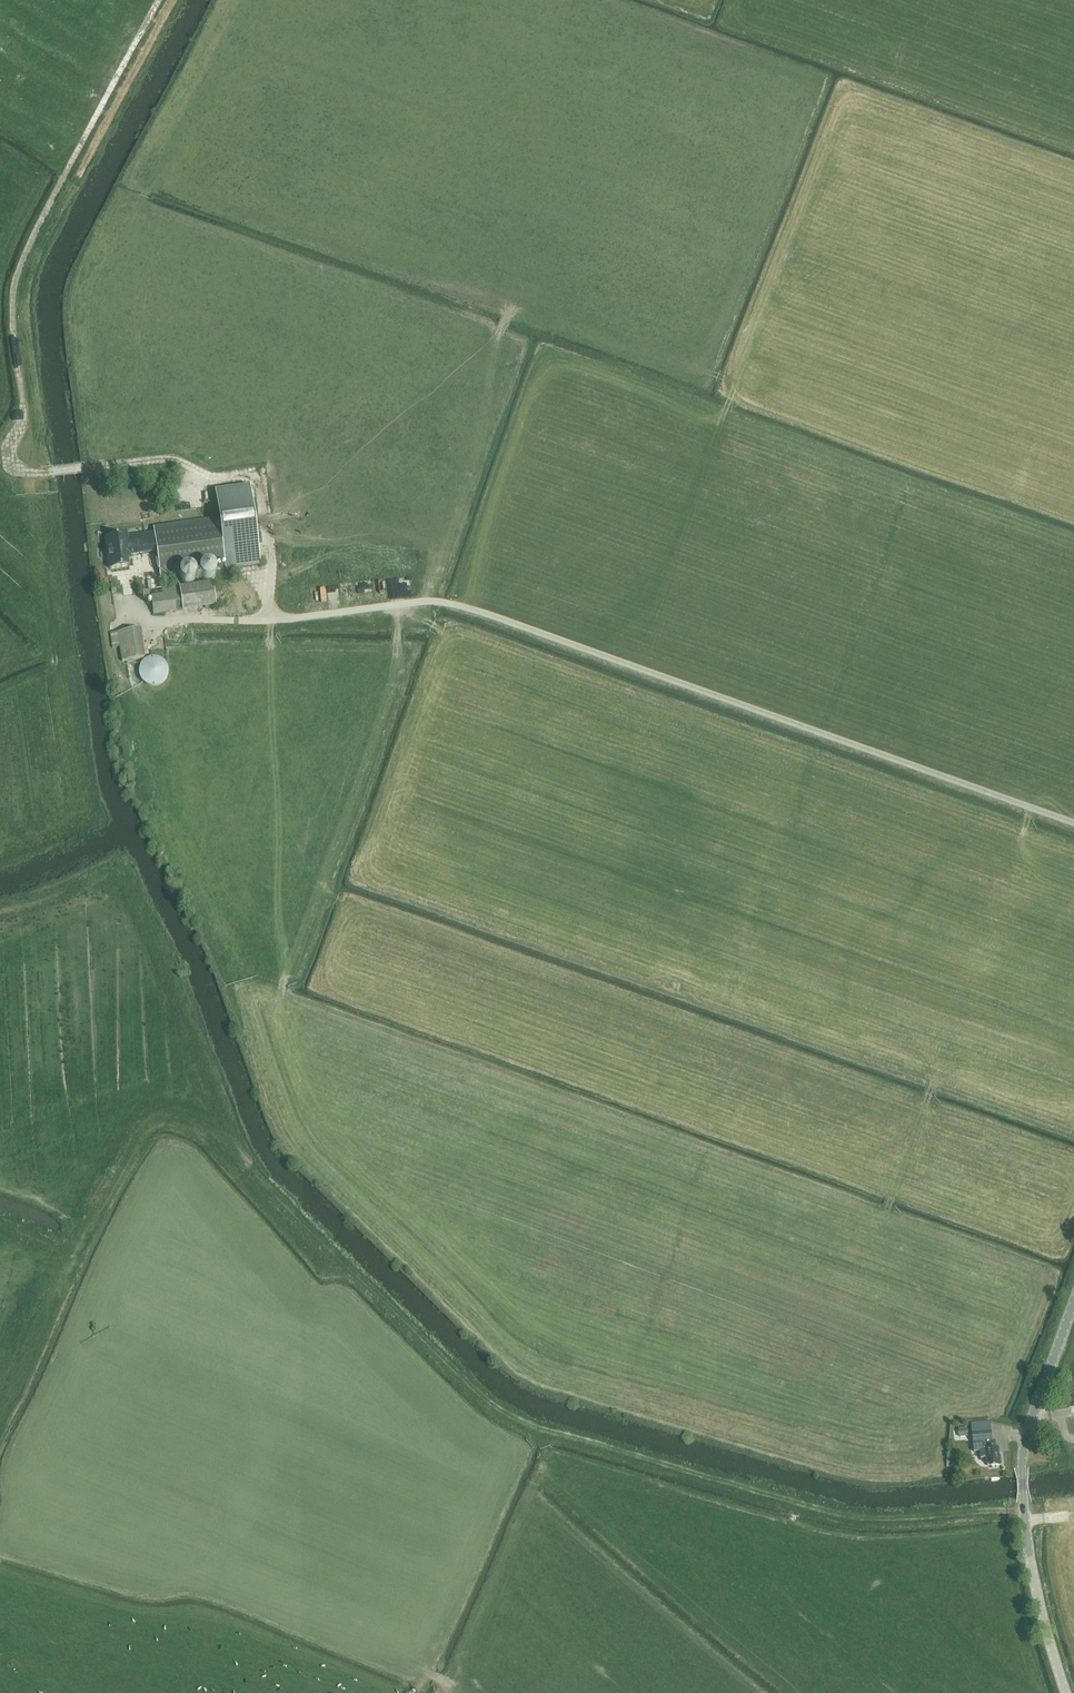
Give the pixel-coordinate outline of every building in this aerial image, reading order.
[(250,486),(216,491),(220,520),(153,529),(154,534),(127,538),(126,535),(106,538),(110,569),(128,567),(126,556),(156,551),(159,578),(178,575),(177,566),(225,559),(227,568),(260,564),(250,486)] [(155,590),(150,590),(153,614),(176,611),(180,610),(182,610),(179,587),(178,584),(160,586),(161,589),(155,590)] [(145,658),(140,629),(110,633),(112,648),(119,647),(121,662),(145,658)] [(156,657),(154,657),(153,657),(151,657),(150,657),(148,658),(146,659),(145,659),(144,660),(143,661),(142,662),(141,664),(140,666),(139,668),(139,670),(139,671),(139,672),(139,674),(139,675),(139,676),(140,677),(141,679),(142,681),(143,682),(145,683),(147,685),(148,685),(150,686),(152,686),(154,686),(156,686),(158,686),(159,685),(161,684),(163,683),(164,682),(165,681),(166,680),(166,679),(167,677),(168,676),(168,675),(168,674),(168,671),(168,670),(168,669),(168,668),(168,667),(167,666),(167,665),(166,664),(165,662),(164,661),(163,660),(161,659),(160,658),(158,657),(156,657)] [(969,1437),(968,1428),(959,1429),(960,1438),(969,1437)] [(980,1451),(980,1454),(981,1458),(986,1458),(987,1464),(990,1464),(990,1467),(1000,1466),(999,1448),(996,1449),(995,1441),(993,1441),(992,1431),(972,1433),(974,1452),(980,1451)]
